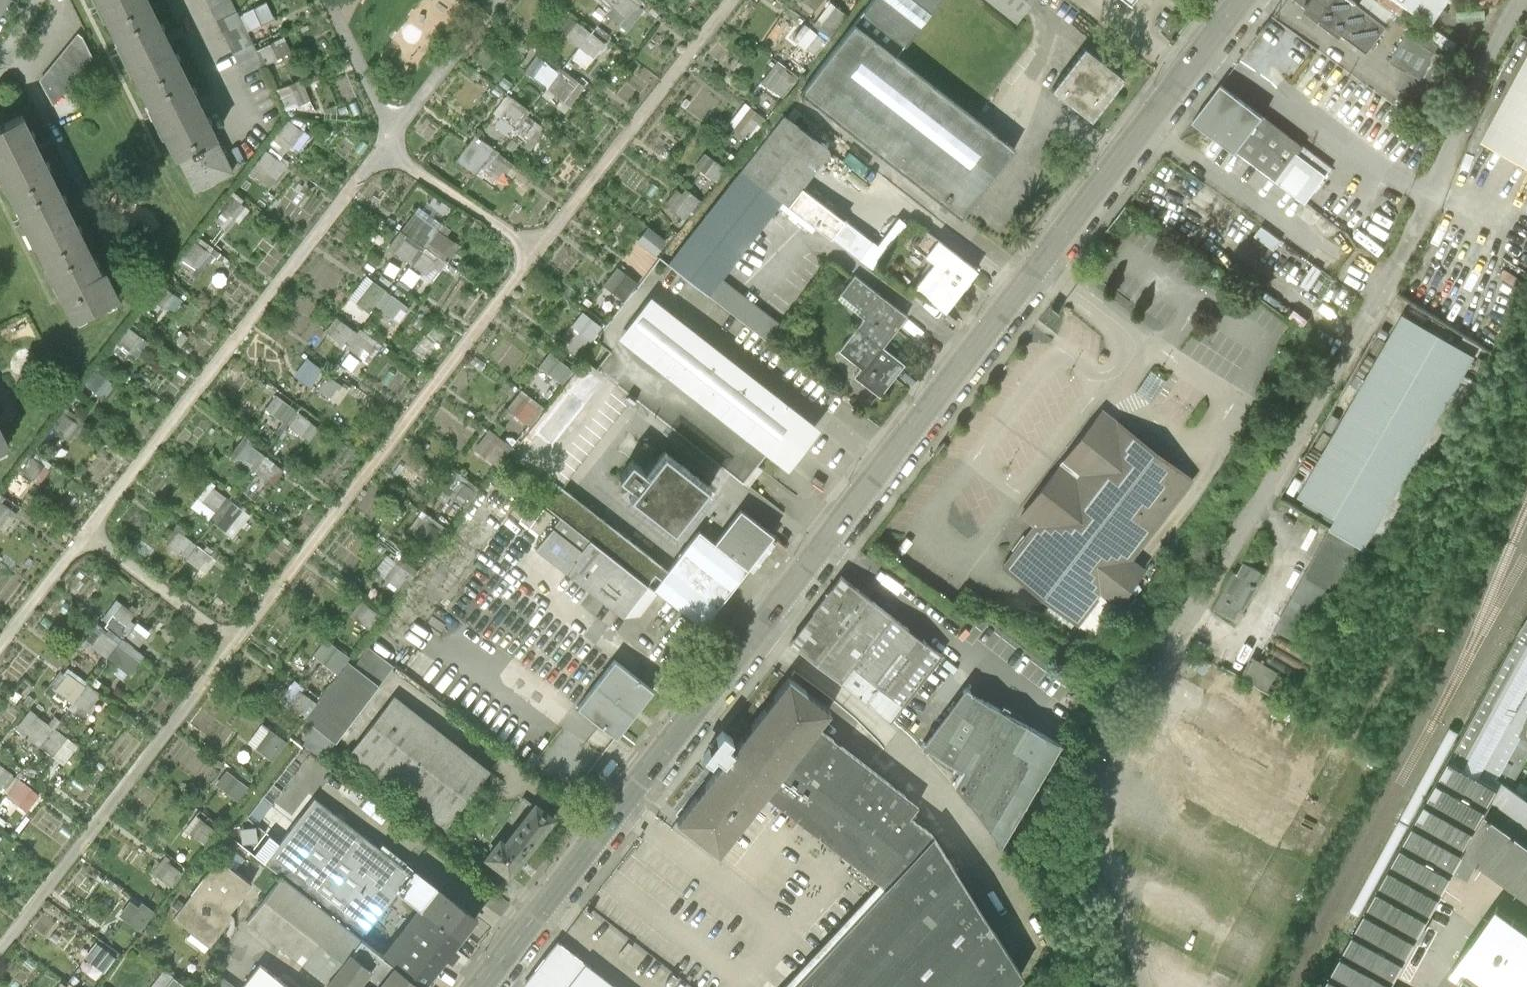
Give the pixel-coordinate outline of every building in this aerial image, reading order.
[(176,155),(217,135),(200,102),(169,39),(149,0),(99,0),(176,155)] [(243,74),(262,65),(230,0),(206,0),(243,74)] [(628,31),(643,10),(630,0),(618,0),(607,15),(628,31)] [(855,28),(895,59),(940,0),(876,0),(855,28)] [(1015,24),(1034,0),(983,0),(1015,24)] [(1307,8),(1304,12),(1340,39),(1343,35),(1366,53),(1386,27),(1357,6),(1350,0),(1296,0),(1307,8)] [(1357,6),(1386,27),(1396,14),(1376,0),(1361,0),(1357,6)] [(1431,23),(1447,0),(1398,0),(1431,23)] [(813,25),(830,37),(846,14),(829,2),(813,25)] [(241,15),(248,30),(273,18),(266,3),(241,15)] [(1183,10),(1174,21),(1186,30),(1195,19),(1183,10)] [(564,36),(578,47),(590,32),(575,21),(564,36)] [(1439,44),(1410,24),(1390,63),(1405,71),(1396,88),(1415,99),(1417,96),(1428,98),(1448,60),(1434,52),(1439,44)] [(799,42),(812,51),(822,37),(809,28),(799,42)] [(802,96),(961,218),(1013,149),(895,59),(855,28),(802,96)] [(41,77),(54,103),(93,56),(84,34),(79,30),(41,77)] [(604,43),(591,33),(580,48),(593,57),(604,43)] [(259,49),(266,64),(290,52),(283,38),(259,49)] [(1084,47),(1052,88),(1092,119),(1124,78),(1084,47)] [(1482,141),(1526,165),(1526,57),(1482,141)] [(530,75),(546,88),(558,73),(541,60),(530,75)] [(762,82),(781,96),(795,76),(776,62),(762,82)] [(548,90),(563,101),(578,82),(563,71),(548,90)] [(287,109),(303,103),(294,82),(279,89),(287,109)] [(1192,121),(1306,203),(1307,201),(1305,200),(1323,178),(1324,179),(1332,168),(1221,83),(1192,121)] [(529,112),(512,99),(498,117),(515,130),(529,112)] [(734,128),(746,137),(757,124),(759,125),(765,118),(750,107),(734,128)] [(73,319),(118,297),(107,273),(105,269),(100,271),(71,210),(39,145),(25,115),(0,127),(0,170),(73,319)] [(513,138),(530,151),(545,130),(528,117),(513,138)] [(781,200),(787,205),(801,188),(827,153),(781,117),(741,170),(781,200)] [(279,135),(293,145),(303,131),(289,121),(279,135)] [(234,170),(217,135),(176,155),(193,190),(234,170)] [(475,136),(456,161),(473,174),(492,149),(475,136)] [(254,164),(269,175),(280,161),(265,150),(254,164)] [(513,165),(498,154),(487,169),(501,180),(513,165)] [(696,166),(714,180),(723,168),(705,154),(696,166)] [(666,267),(706,297),(720,279),(781,200),(741,170),(666,267)] [(872,242),(801,188),(787,205),(858,260),(872,242)] [(671,209),(686,221),(700,202),(686,191),(671,209)] [(220,210),(233,221),(244,207),(231,196),(220,210)] [(403,229),(424,246),(436,229),(415,213),(403,229)] [(636,241),(655,256),(666,241),(648,227),(636,241)] [(459,247),(438,231),(428,244),(449,260),(459,247)] [(912,290),(945,315),(978,273),(925,233),(913,249),(932,264),(912,290)] [(410,264),(422,248),(404,234),(391,250),(410,264)] [(185,256),(198,267),(209,252),(196,242),(185,256)] [(444,263),(425,250),(412,267),(432,281),(444,263)] [(603,285),(624,301),(637,283),(617,267),(603,285)] [(865,320),(856,330),(881,350),(906,319),(854,278),(839,296),(860,313),(858,315),(865,320)] [(780,324),(720,279),(706,297),(765,343),(780,324)] [(355,303),(369,313),(385,291),(372,281),(355,303)] [(152,300),(165,310),(177,295),(164,285),(152,300)] [(406,306),(391,295),(379,310),(391,319),(400,309),(402,310),(406,306)] [(739,480),(766,445),(788,462),(819,422),(652,296),(622,335),(626,338),(599,373),(634,400),(739,480)] [(572,326),(592,341),(603,327),(583,311),(572,326)] [(1330,529),(1363,549),(1475,355),(1403,313),(1298,497),(1336,518),(1329,529),(1330,529)] [(355,332),(340,321),(329,336),(343,347),(355,332)] [(118,342),(132,352),(143,338),(129,327),(118,342)] [(376,342),(361,330),(347,348),(362,360),(376,342)] [(903,367),(881,350),(856,330),(838,353),(860,370),(854,378),(879,398),(903,367)] [(539,367),(558,382),(569,368),(550,353),(539,367)] [(322,370),(307,358),(293,376),(308,388),(322,370)] [(564,491),(634,400),(599,373),(586,364),(514,458),(547,483),(550,480),(556,484),(564,491)] [(85,386),(98,396),(109,380),(96,371),(85,386)] [(341,386),(327,376),(317,389),(330,398),(337,389),(338,390),(341,386)] [(288,405),(280,399),(269,412),(282,422),(278,426),(283,430),(300,407),(292,400),(288,405)] [(511,413),(528,426),(539,412),(522,399),(511,413)] [(1196,480),(1102,409),(1020,517),(1033,526),(1002,567),(1079,625),(1102,596),(1119,608),(1148,570),(1135,560),(1196,480)] [(53,428),(66,438),(77,423),(64,413),(53,428)] [(318,428),(299,413),(289,426),(309,441),(318,428)] [(9,442),(0,424),(0,446),(9,442)] [(474,450),(496,467),(510,448),(489,431),(474,450)] [(252,470),(263,455),(250,445),(251,442),(244,437),(229,457),(237,463),(239,460),(252,470)] [(630,455),(616,472),(634,486),(628,493),(642,504),(650,494),(687,524),(719,483),(677,450),(664,467),(653,458),(645,468),(630,455)] [(20,471),(34,481),(45,467),(31,456),(20,471)] [(281,469),(265,456),(253,472),(267,482),(275,472),(277,474),(281,469)] [(450,496),(465,508),(478,490),(463,479),(450,496)] [(663,566),(564,491),(556,484),(541,503),(562,519),(537,552),(623,618),(663,566)] [(195,509),(209,520),(226,498),(212,487),(195,509)] [(712,514),(669,568),(718,606),(787,517),(755,492),(728,527),(712,514)] [(525,496),(512,514),(541,536),(554,517),(525,496)] [(12,510),(0,501),(0,526),(12,510)] [(214,524),(232,537),(249,516),(231,502),(214,524)] [(417,537),(433,549),(445,535),(429,522),(417,537)] [(1280,633),(1301,645),(1347,561),(1368,572),(1377,557),(1363,549),(1330,529),(1321,545),(1327,548),(1280,633)] [(167,544),(181,555),(191,542),(177,531),(167,544)] [(209,556),(197,546),(186,560),(198,570),(209,556)] [(387,581),(401,592),(416,573),(402,562),(387,581)] [(1263,574),(1244,564),(1238,576),(1234,574),(1214,609),(1232,619),(1238,608),(1243,610),(1263,574)] [(942,653),(842,577),(791,643),(891,720),(942,653)] [(349,616),(369,631),(380,617),(361,601),(349,616)] [(112,616),(126,626),(135,614),(122,604),(112,616)] [(1519,636),(1526,641),(1526,622),(1519,636)] [(150,633),(138,623),(126,638),(139,647),(150,633)] [(90,645),(106,658),(121,639),(107,629),(104,633),(101,630),(90,645)] [(1523,732),(1526,725),(1526,641),(1519,636),(1452,758),(1500,785),(1503,780),(1505,775),(1508,769),(1522,735),(1523,732)] [(313,656),(337,675),(350,659),(326,640),(313,656)] [(128,675),(143,656),(123,641),(108,659),(128,675)] [(353,668),(377,685),(379,687),(393,668),(367,649),(353,668)] [(614,661),(578,709),(617,738),(653,690),(614,661)] [(1249,661),(1240,678),(1277,699),(1287,680),(1276,677),(1249,661)] [(304,720),(335,743),(377,685),(353,668),(348,664),(304,720)] [(84,686),(67,673),(54,689),(71,703),(84,686)] [(720,854),(764,796),(817,728),(831,710),(789,678),(678,822),(720,854)] [(100,696),(87,686),(74,704),(86,714),(100,696)] [(1007,711),(966,686),(921,745),(924,747),(928,746),(964,767),(955,783),(1002,843),(1062,742),(1007,711)] [(290,707),(304,718),(315,704),(301,693),(290,707)] [(395,698),(351,756),(445,828),(489,771),(395,698)] [(53,727),(30,710),(16,728),(39,745),(53,727)] [(1025,978),(932,837),(911,820),(920,808),(817,728),(764,796),(885,888),(795,986),(1016,986),(1025,978)] [(68,739),(55,729),(40,747),(54,758),(68,739)] [(256,749),(271,760),(285,742),(270,731),(256,749)] [(1522,735),(1508,769),(1505,775),(1503,780),(1512,787),(1526,758),(1526,738),(1522,735)] [(1452,758),(1383,883),(1433,909),(1454,872),(1463,854),(1486,811),(1500,785),(1452,758)] [(0,765),(0,788),(1,789),(12,774),(0,765)] [(215,785),(238,802),(249,788),(226,771),(215,785)] [(31,789),(17,779),(7,793),(20,803),(31,789)] [(1486,811),(1526,840),(1526,797),(1512,787),(1503,780),(1500,785),(1486,811)] [(255,851),(268,834),(258,827),(273,806),(263,799),(235,836),(255,851)] [(365,939),(400,892),(414,873),(316,800),(267,865),(284,878),(365,939)] [(499,840),(483,860),(507,878),(553,819),(533,804),(503,843),(499,840)] [(1486,811),(1463,854),(1477,864),(1526,899),(1526,840),(1486,811)] [(192,836),(204,845),(215,831),(203,821),(192,836)] [(1479,873),(1477,864),(1463,854),(1454,872),(1479,873)] [(223,859),(177,920),(213,947),(236,917),(233,915),(256,884),(223,859)] [(160,878),(172,888),(183,873),(172,864),(160,878)] [(400,892),(422,908),(464,939),(477,921),(414,873),(400,892)] [(365,939),(284,878),(249,923),(331,984),(356,950),(365,939)] [(1433,909),(1383,883),(1325,986),(1390,986),(1433,909)] [(119,916),(140,931),(154,912),(141,902),(137,907),(130,901),(119,916)] [(1526,975),(1526,927),(1498,906),(1452,970),(1471,984),(1469,986),(1518,986),(1526,975)] [(387,954),(400,964),(429,986),(464,939),(422,908),(387,954)] [(558,943),(525,986),(616,986),(558,943)] [(85,958),(105,973),(115,959),(95,944),(85,958)] [(366,981),(377,966),(356,950),(331,984),(335,986),(375,986),(366,981)] [(429,986),(400,964),(383,986),(428,986),(429,986)] [(263,966),(247,986),(291,986),(263,966)] [(167,969),(153,986),(191,986),(167,969)] [(210,986),(235,986),(219,975),(210,986)] [(1518,986),(1526,986),(1526,975),(1518,986)]
